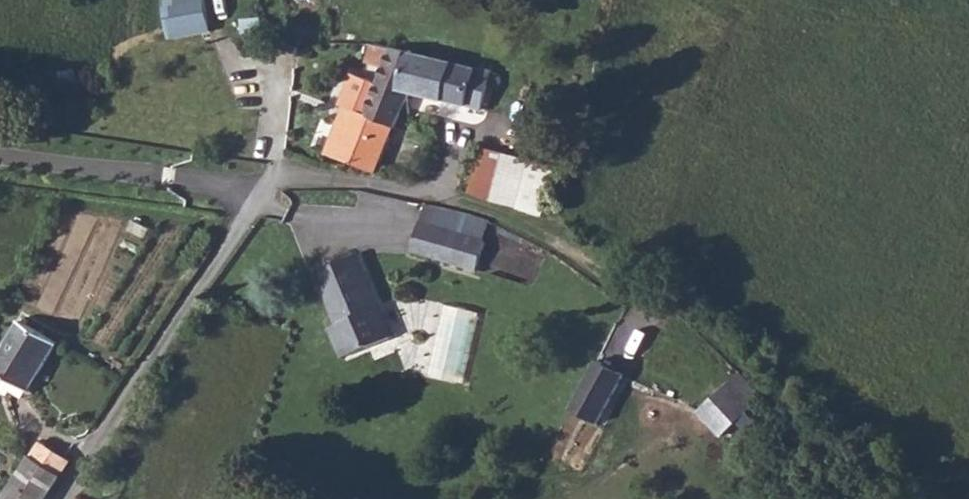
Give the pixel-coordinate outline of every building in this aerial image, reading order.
[(168,35),(212,32),(210,0),(166,0),(168,35)] [(376,170),(402,112),(411,87),(403,85),(413,51),(397,46),(393,50),(370,48),(368,65),(385,68),(351,159),(376,170)] [(403,85),(411,87),(483,107),(490,84),(498,87),(501,76),(413,51),(403,85)] [(467,191),(548,216),(560,166),(481,145),(467,191)] [(405,247),(468,269),(484,222),(420,201),(405,247)] [(344,311),(358,342),(398,324),(362,245),(324,261),(344,311)] [(347,346),(358,342),(344,311),(335,316),(347,346)] [(29,391),(60,346),(23,321),(0,357),(0,391),(6,395),(10,389),(8,386),(15,379),(29,391)] [(598,356),(571,405),(602,422),(628,373),(598,356)] [(706,394),(730,416),(747,398),(722,376),(706,394)] [(23,399),(29,391),(15,379),(8,386),(10,389),(23,399)] [(691,411),(715,433),(730,416),(706,394),(691,411)] [(67,470),(73,461),(43,442),(29,460),(61,478),(67,470)] [(61,478),(29,460),(1,498),(45,498),(61,478)]
